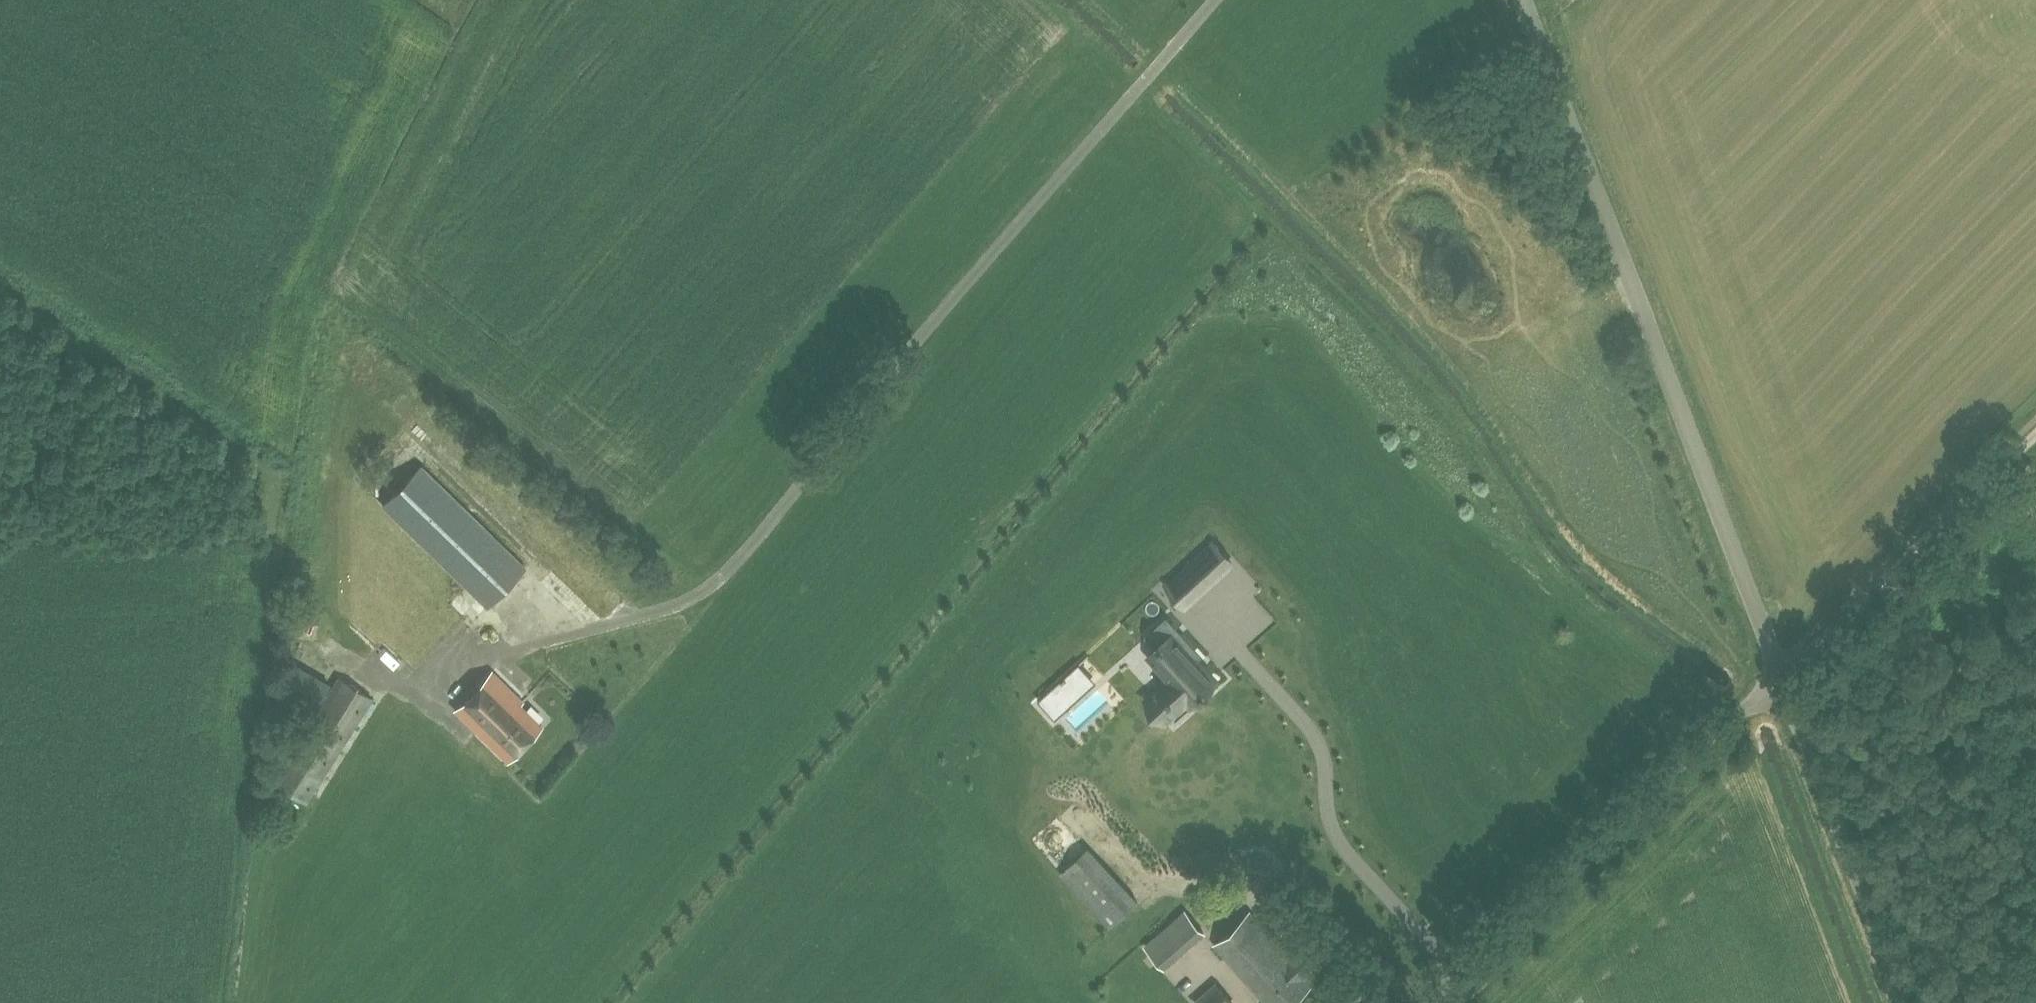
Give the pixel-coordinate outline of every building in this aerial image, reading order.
[(421,463),(381,503),(486,605),(525,565),(421,463)] [(1231,564),(1233,562),(1226,555),(1227,555),(1223,551),(1222,551),(1213,540),(1184,566),(1186,569),(1168,586),(1185,605),(1205,588),(1203,586),(1211,579),(1213,580),(1214,579),(1212,578),(1220,571),(1222,572),(1223,571),(1221,570),(1229,562),(1231,564)] [(1169,677),(1160,685),(1146,698),(1166,719),(1179,706),(1188,698),(1191,701),(1202,691),(1203,693),(1206,689),(1205,688),(1216,678),(1206,667),(1195,655),(1198,653),(1168,621),(1171,619),(1167,615),(1157,624),(1158,625),(1149,633),(1160,646),(1149,656),(1169,677)] [(1080,663),(1079,662),(1038,699),(1056,719),(1071,705),(1068,703),(1092,681),(1078,665),(1080,663)] [(506,760),(541,724),(520,703),(522,700),(493,670),(454,709),(506,760)] [(373,697),(336,674),(309,718),(272,780),(307,803),(373,697)] [(1087,848),(1060,872),(1111,926),(1137,902),(1087,848)] [(1280,962),(1290,952),(1252,909),(1214,942),(1253,986),(1280,962)] [(1166,968),(1181,955),(1163,934),(1148,947),(1166,968)] [(1314,981),(1308,974),(1314,968),(1297,949),(1291,954),(1290,952),(1280,962),(1253,986),(1268,1002),(1289,1002),(1314,981)] [(1234,1002),(1216,983),(1196,1001),(1197,1002),(1234,1002)]
